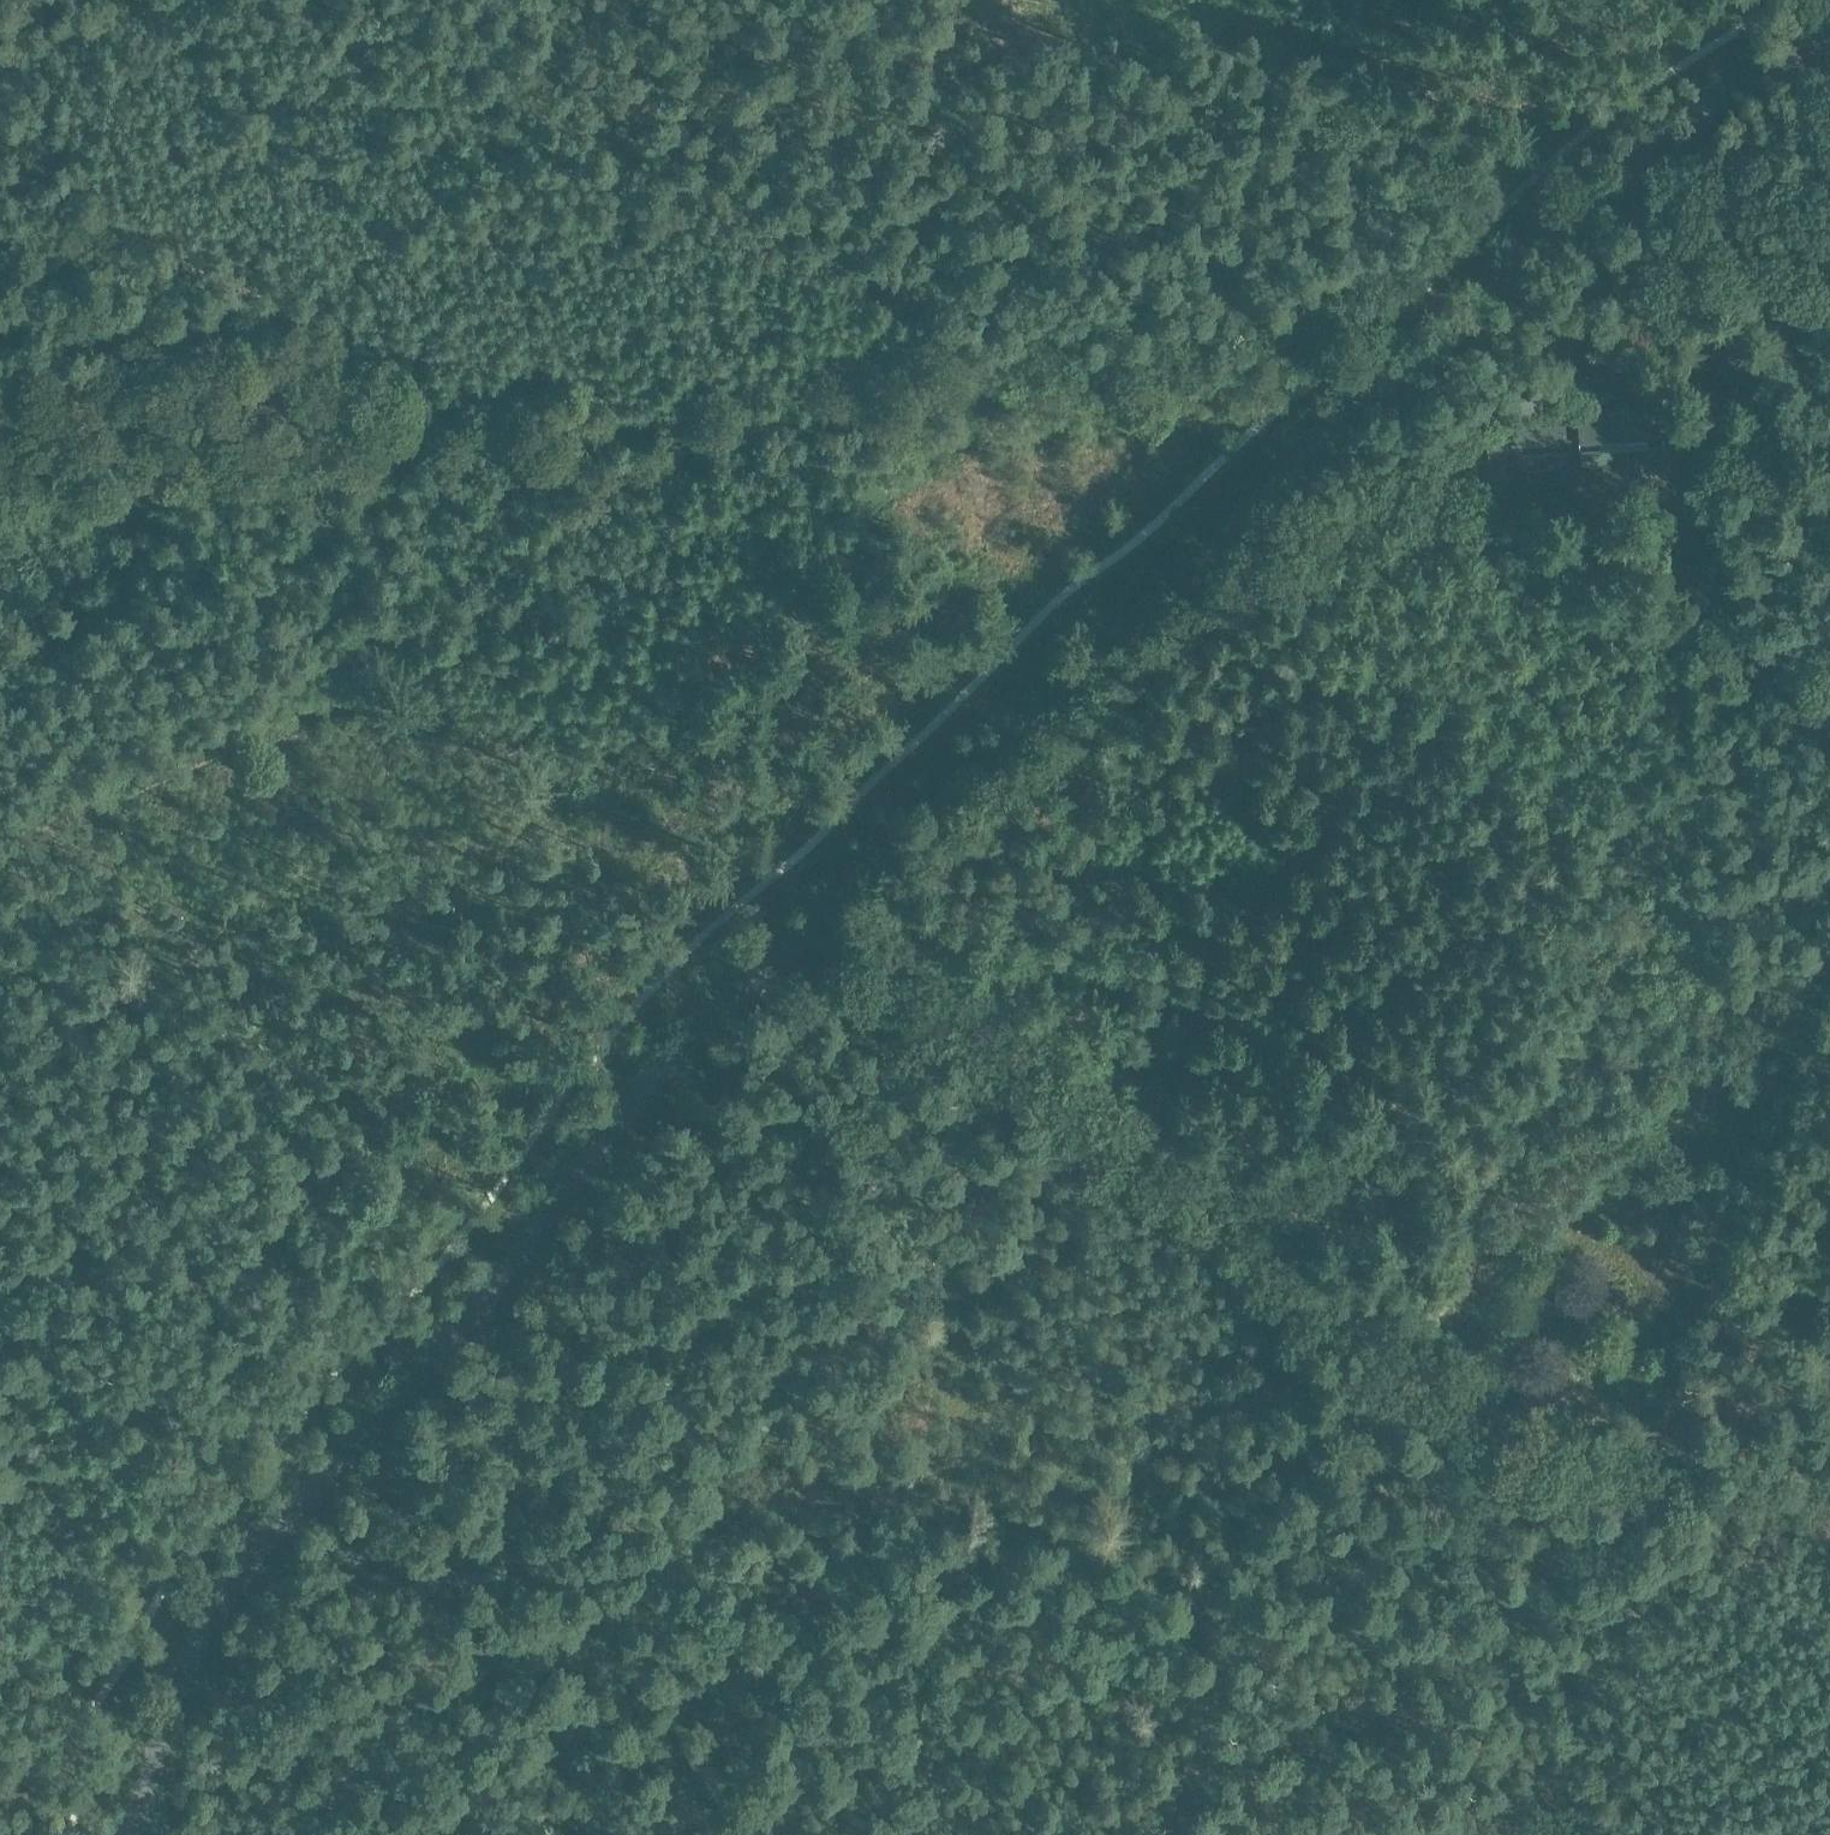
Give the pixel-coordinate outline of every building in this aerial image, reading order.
[(1600,415),(1573,417),(1574,439),(1574,441),(1584,441),(1585,449),(1575,450),(1575,451),(1576,474),(1604,472),(1606,491),(1639,489),(1638,470),(1660,468),(1659,444),(1653,445),(1653,436),(1658,436),(1657,416),(1634,417),(1634,406),(1600,408),(1600,415)] [(1574,441),(1574,439),(1562,440),(1561,426),(1559,426),(1559,428),(1513,432),(1513,429),(1511,429),(1512,445),(1513,445),(1514,454),(1512,454),(1514,470),(1516,470),(1516,469),(1562,466),(1564,466),(1563,452),(1575,451),(1575,450),(1585,449),(1584,441),(1574,441)]
